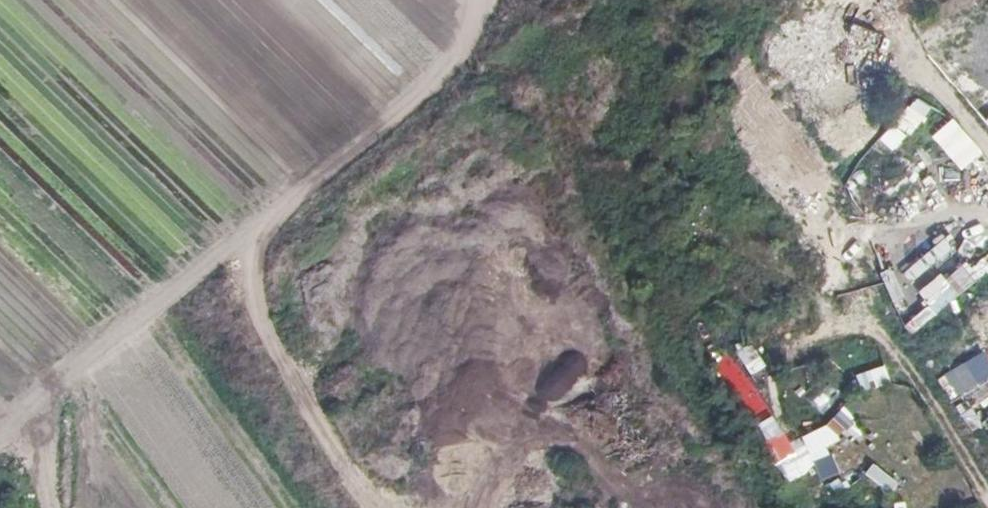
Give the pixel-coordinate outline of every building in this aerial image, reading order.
[(858,390),(889,383),(885,367),(855,374),(858,390)] [(804,397),(822,412),(836,395),(818,380),(804,397)] [(987,438),(987,407),(972,421),(987,438)] [(770,417),(757,425),(765,440),(778,433),(770,417)]
